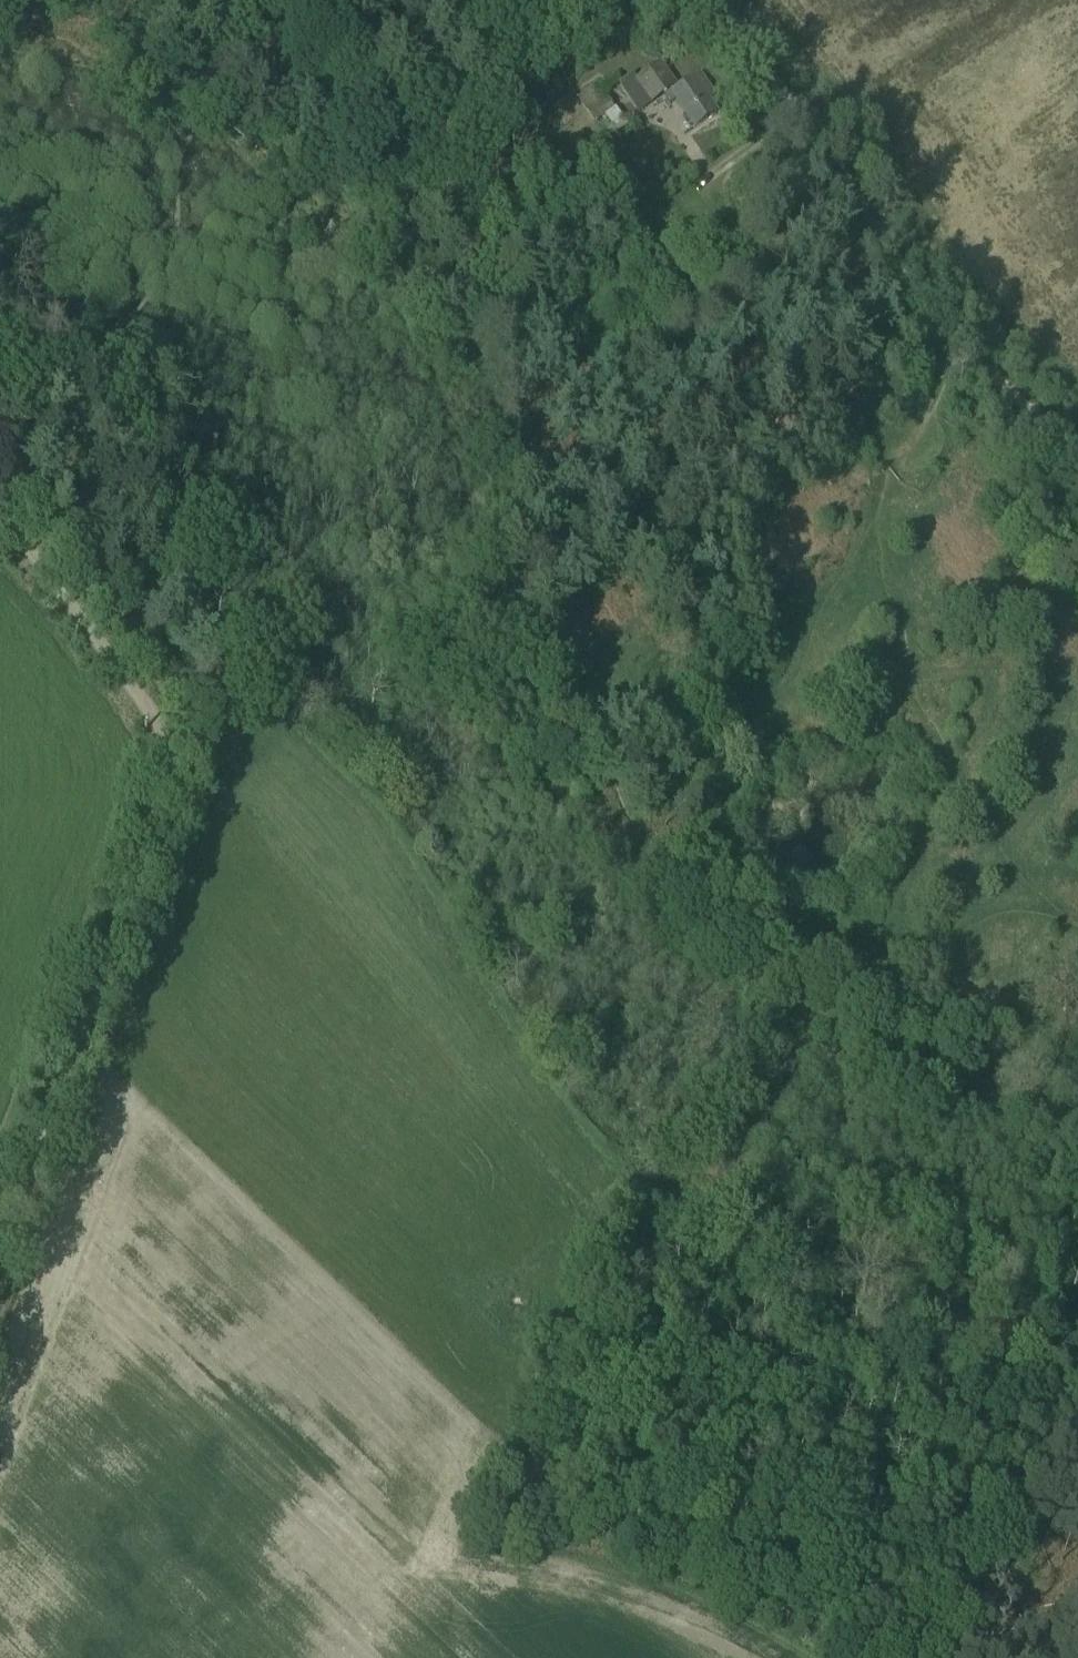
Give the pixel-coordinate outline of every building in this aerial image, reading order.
[(695,127),(714,114),(699,93),(704,89),(697,78),(675,92),(658,67),(637,82),(632,74),(618,84),(628,99),(638,93),(647,106),(666,93),(673,104),(677,102),(695,127)] [(628,131),(614,109),(597,85),(577,99),(593,123),(605,115),(620,136),(628,131)]
